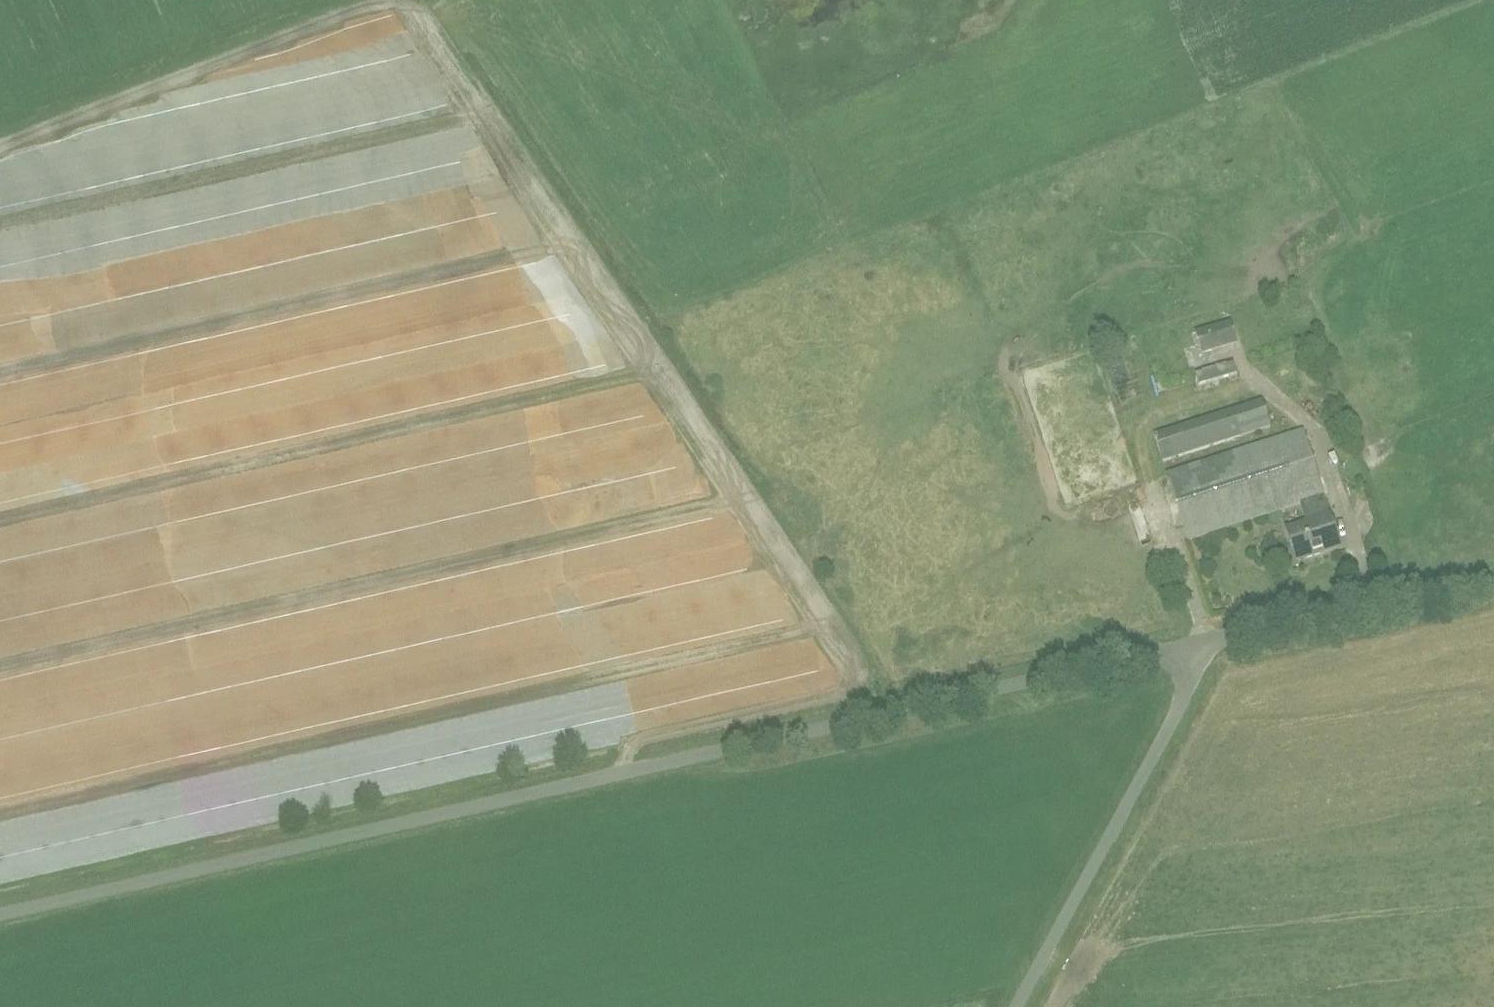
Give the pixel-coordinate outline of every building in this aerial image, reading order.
[(1278,266),(1260,273),(1264,282),(1281,276),(1278,266)] [(1237,344),(1232,325),(1196,334),(1201,354),(1237,344)] [(1155,437),(1163,463),(1271,429),(1262,403),(1155,437)] [(1304,434),(1167,477),(1187,541),(1300,505),(1307,526),(1287,532),(1297,564),(1340,551),(1330,518),(1329,519),(1323,498),(1324,498),(1304,434)]
